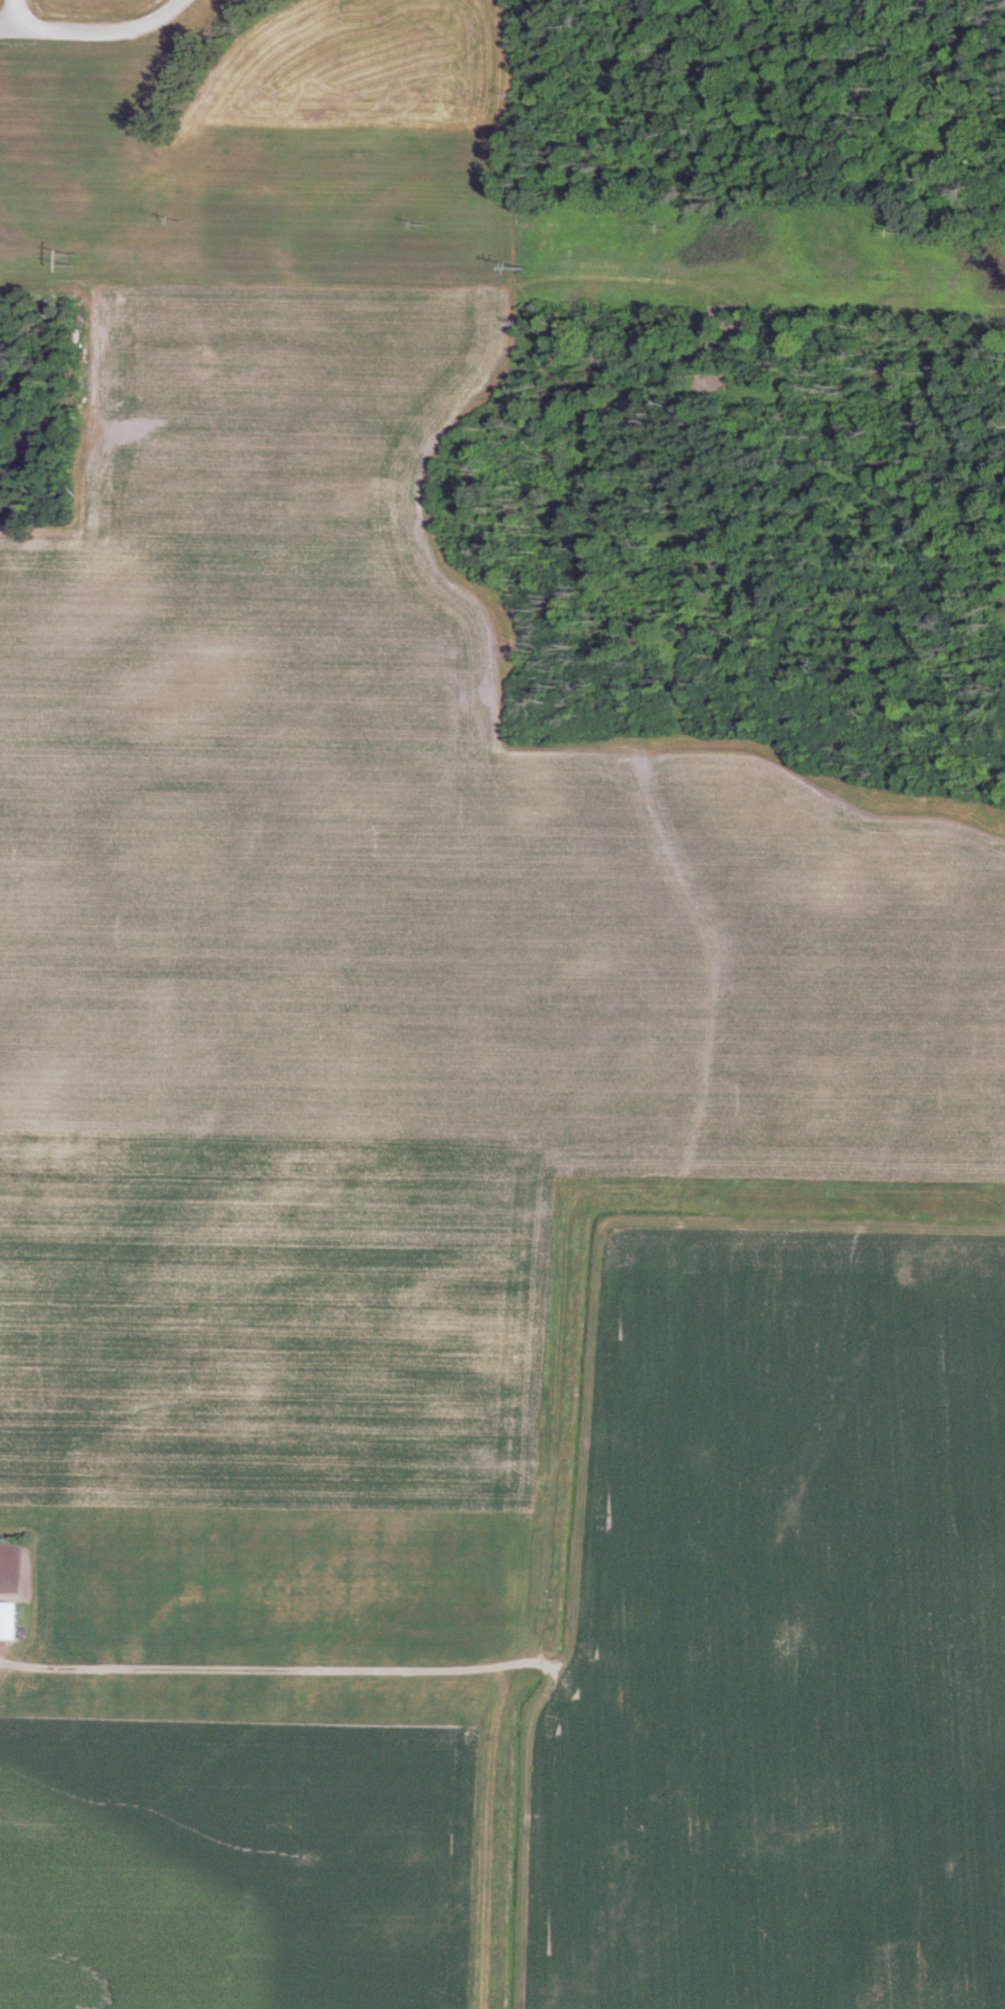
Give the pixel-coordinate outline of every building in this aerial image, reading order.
[(0,1603),(0,1642),(17,1642),(17,1603),(0,1603)]
